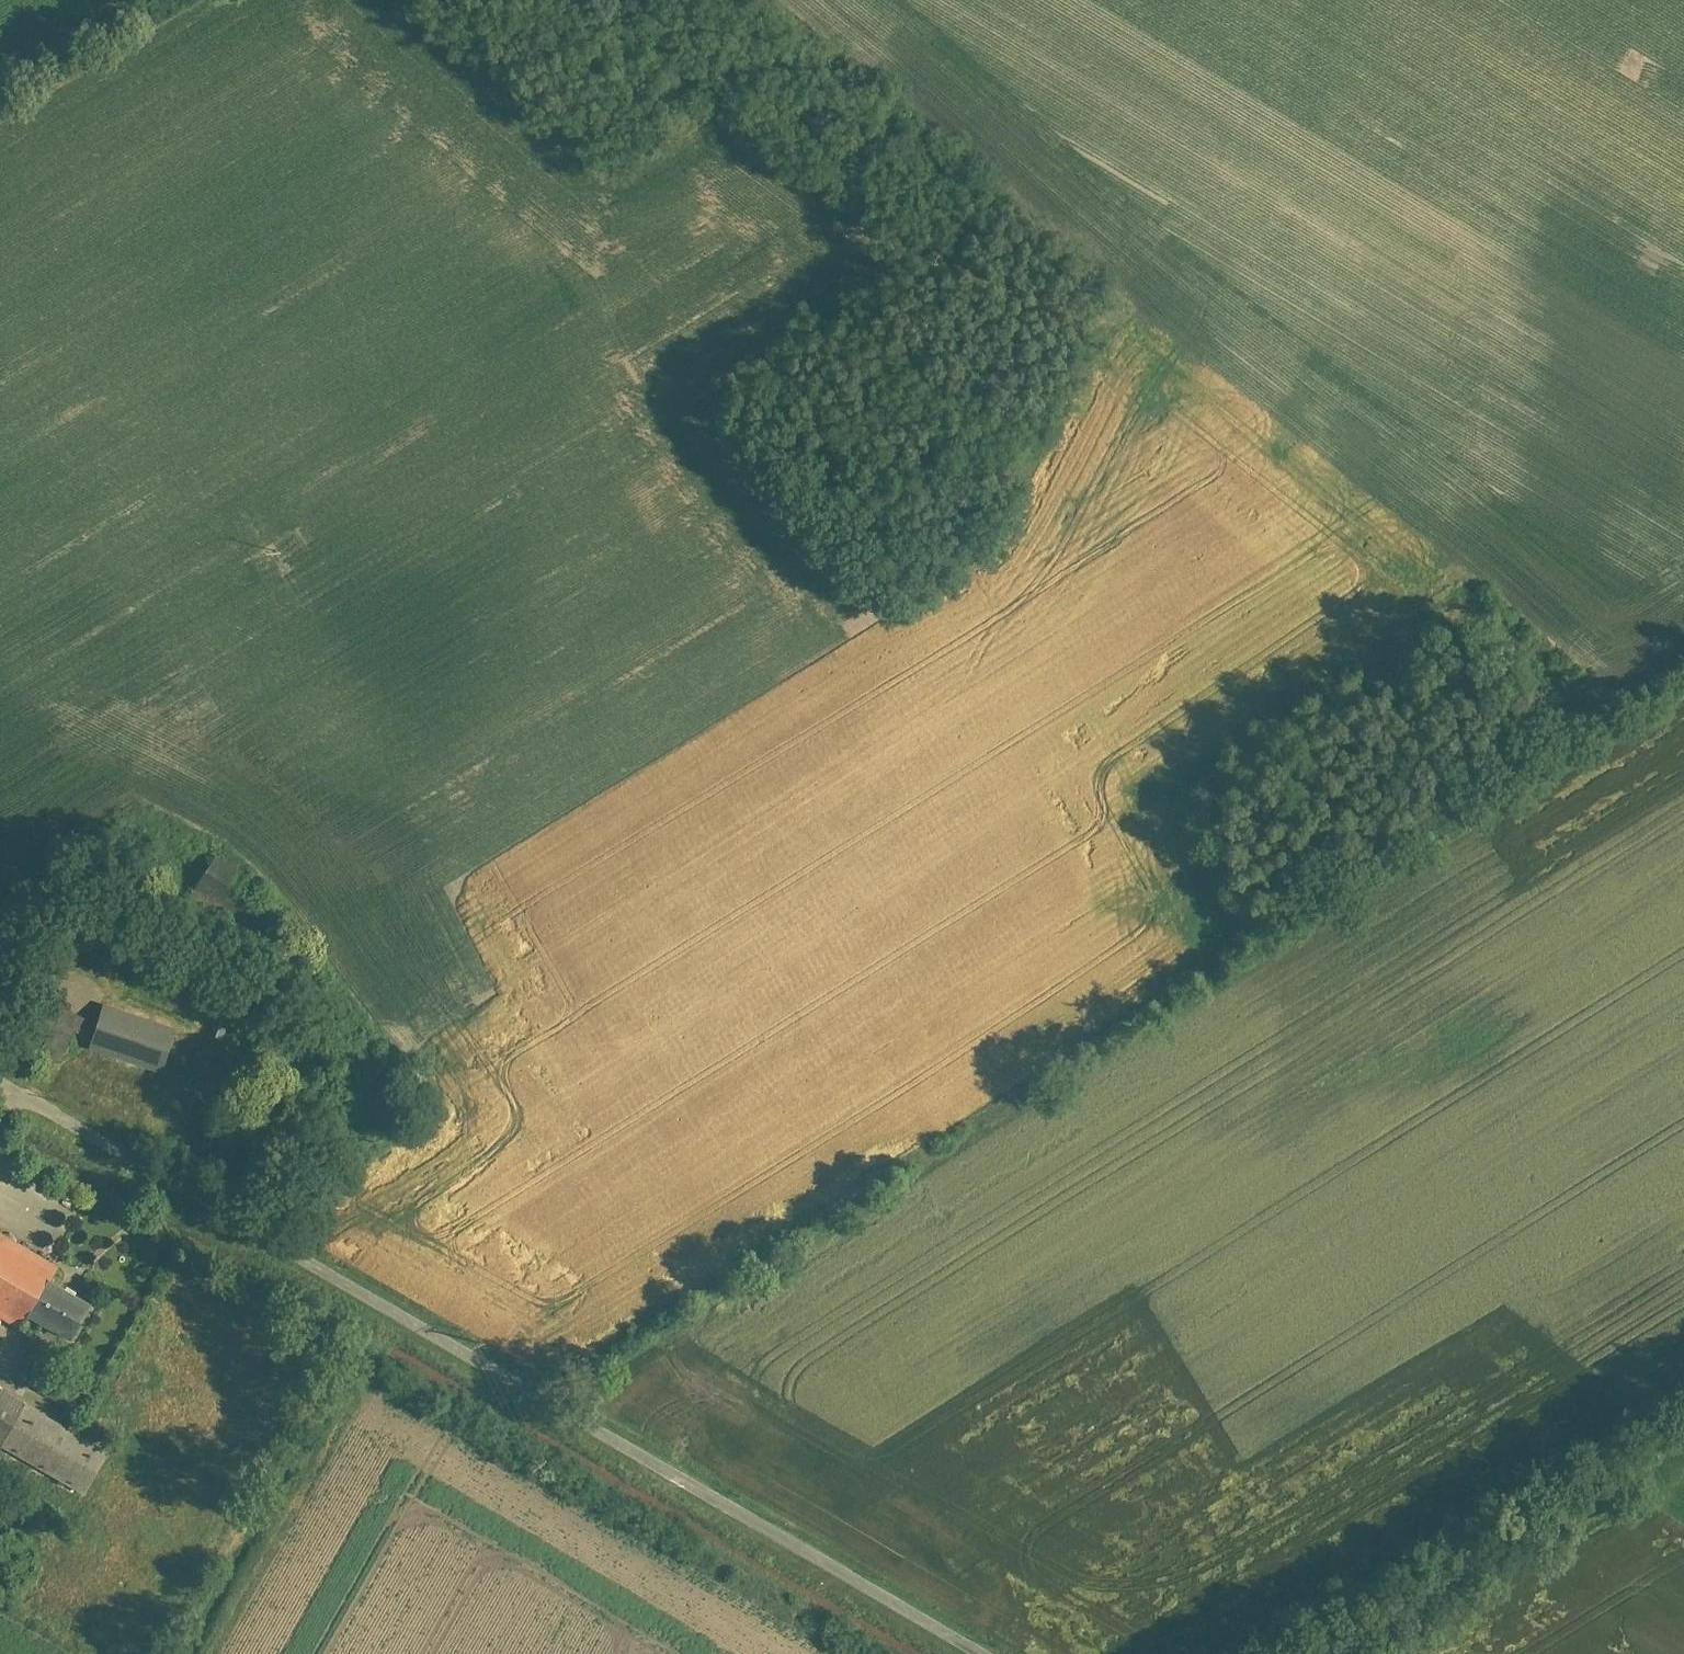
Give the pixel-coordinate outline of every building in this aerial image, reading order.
[(222,854),(204,891),(235,906),(253,869),(222,854)] [(215,1035),(230,1038),(236,1010),(222,1007),(215,1035)] [(105,1012),(93,1048),(162,1071),(174,1035),(105,1012)] [(21,1332),(56,1266),(0,1236),(0,1321),(21,1332)] [(48,1282),(29,1318),(74,1342),(93,1306),(48,1282)] [(85,1493),(108,1450),(0,1393),(0,1448),(85,1493)]
